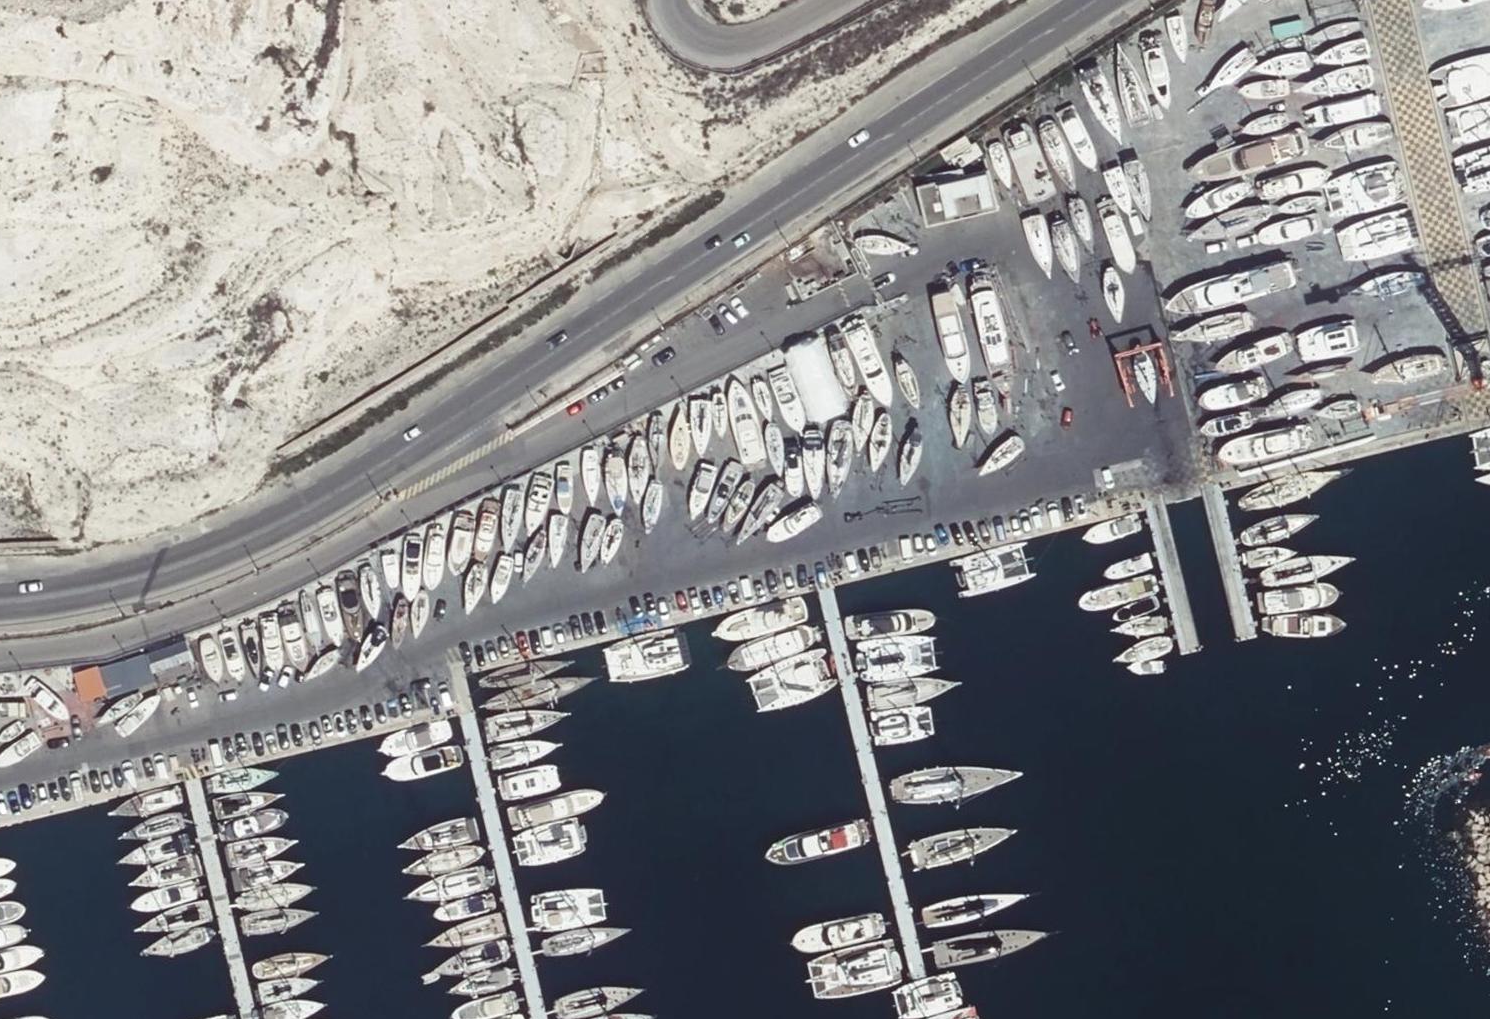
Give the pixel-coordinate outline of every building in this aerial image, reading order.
[(1121,86),(1149,75),(1138,47),(1110,59),(1121,86)] [(1328,53),(1246,80),(1257,111),(1342,82),(1335,60),(1331,62),(1328,53)] [(1025,125),(992,138),(1018,202),(1050,190),(1025,125)] [(998,206),(989,171),(923,188),(932,224),(998,206)] [(149,649),(79,672),(88,701),(159,678),(149,649)] [(26,699),(1,700),(2,714),(27,714),(26,699)]
